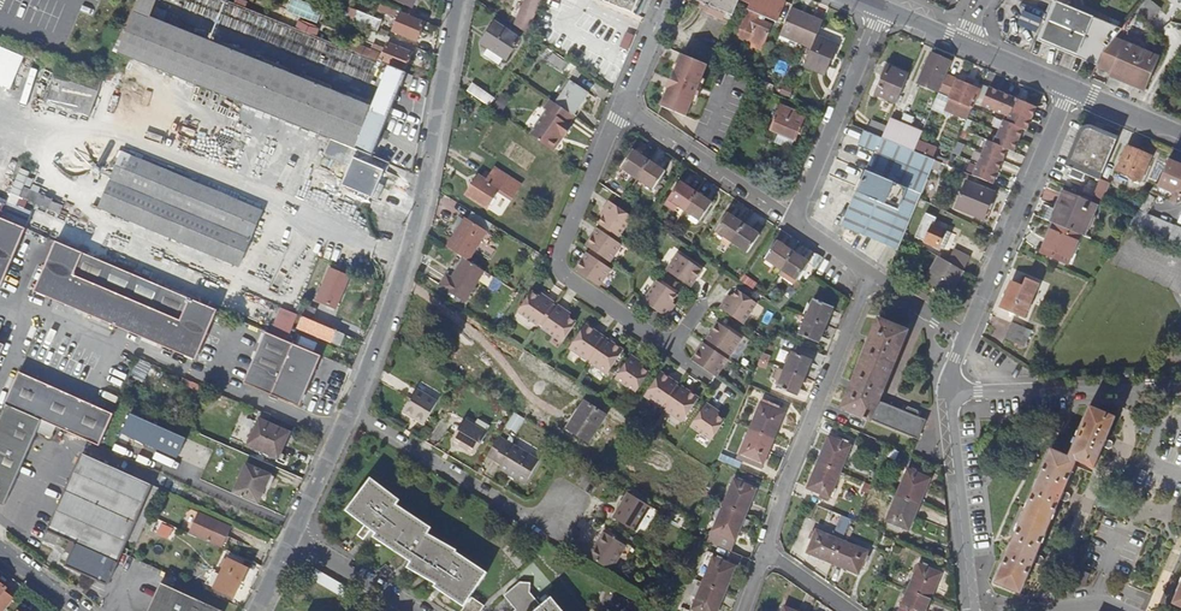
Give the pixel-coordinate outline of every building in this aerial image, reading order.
[(175,0),(138,0),(114,53),(328,140),(370,158),(405,73),(403,72),(382,63),(365,105),(165,24),(175,0)] [(288,11),(318,22),(324,8),(304,0),(292,0),(288,11)] [(541,0),(525,0),(514,25),(527,33),(541,0)] [(603,1),(633,14),(639,0),(604,0),(603,1)] [(737,5),(739,0),(699,0),(733,15),(737,5)] [(737,5),(748,10),(741,28),(766,38),(771,24),(765,22),(766,18),(776,22),(785,0),(739,0),(737,5)] [(1115,38),(1122,29),(1055,0),(1039,39),(1098,64),(1102,54),(1115,38)] [(1150,23),(1162,9),(1151,0),(1145,0),(1144,1),(1135,12),(1150,23)] [(395,16),(396,11),(381,5),(381,4),(379,10),(395,16)] [(793,5),(781,34),(813,47),(819,33),(824,18),(793,5)] [(1019,26),(1039,31),(1042,15),(1023,10),(1019,26)] [(384,22),(375,19),(359,12),(354,23),(378,33),(379,33),(384,22)] [(400,15),(393,31),(417,41),(424,24),(400,15)] [(484,56),(500,66),(505,58),(507,59),(519,39),(495,23),(483,42),(489,47),(484,56)] [(839,42),(819,33),(813,47),(806,64),(827,73),(839,42)] [(411,54),(414,47),(389,37),(387,44),(411,54)] [(1102,54),(1098,64),(1097,67),(1110,73),(1123,41),(1115,38),(1102,54)] [(367,58),(370,50),(347,41),(344,48),(367,58)] [(1160,57),(1123,41),(1110,73),(1109,76),(1145,92),(1160,57)] [(403,72),(411,54),(387,44),(379,63),(382,63),(403,72)] [(950,61),(931,52),(917,82),(937,91),(950,61)] [(548,59),(564,69),(568,63),(552,53),(548,59)] [(707,64),(682,53),(675,71),(673,70),(667,87),(668,88),(661,105),(686,115),(707,64)] [(908,75),(888,66),(876,94),(897,103),(908,75)] [(411,85),(414,77),(408,74),(404,83),(411,85)] [(971,107),(979,89),(956,79),(946,74),(939,91),(949,95),(950,96),(949,97),(953,99),(957,101),(952,112),(967,118),(971,107)] [(90,116),(99,89),(55,75),(46,102),(90,116)] [(751,76),(749,82),(759,86),(761,79),(751,76)] [(570,81),(557,102),(574,113),(587,92),(570,81)] [(472,83),(467,91),(489,106),(494,98),(472,83)] [(981,106),(993,111),(1001,92),(996,90),(995,92),(987,89),(981,106)] [(949,95),(939,91),(934,105),(943,109),(949,95)] [(746,92),(737,115),(744,118),(754,95),(746,92)] [(1005,94),(1001,92),(993,111),(1005,116),(1008,109),(1012,97),(1011,99),(1004,96),(1005,94)] [(957,101),(953,99),(949,97),(950,96),(949,95),(943,109),(952,112),(957,101)] [(1034,106),(1012,97),(1008,109),(1031,119),(1033,114),(1031,114),(1034,106)] [(532,135),(553,150),(557,149),(560,145),(559,139),(562,134),(566,136),(573,127),(569,124),(575,115),(551,99),(545,108),(549,111),(532,135)] [(771,129),(795,139),(804,115),(781,106),(771,129)] [(1003,120),(1021,128),(1024,121),(1029,123),(1031,119),(1008,109),(1005,116),(1003,120)] [(887,126),(882,137),(914,150),(922,131),(890,118),(887,126)] [(867,130),(882,137),(887,126),(871,120),(867,130)] [(998,132),(1018,140),(1020,136),(1018,135),(1021,128),(1003,120),(998,132)] [(1100,179),(1117,139),(1103,133),(1091,128),(1089,128),(1086,129),(1083,130),(1082,132),(1068,165),(1068,167),(1069,167),(1072,168),(1100,180),(1100,179)] [(866,160),(869,161),(865,170),(921,193),(936,159),(914,150),(882,137),(867,130),(864,129),(857,144),(871,149),(866,160)] [(998,132),(993,143),(1007,149),(1012,151),(1015,144),(1017,144),(1018,140),(998,132)] [(374,186),(383,163),(370,158),(328,140),(322,155),(346,166),(343,173),(374,186)] [(987,140),(982,152),(1001,160),(1004,153),(1006,153),(1007,149),(993,143),(987,140)] [(1151,156),(1127,145),(1120,162),(1117,171),(1140,181),(1151,156)] [(622,167),(638,177),(649,161),(633,150),(622,167)] [(982,152),(978,164),(998,172),(1000,168),(997,167),(1001,160),(982,152)] [(115,153),(92,207),(232,264),(256,210),(115,153)] [(1168,160),(1158,183),(1155,186),(1157,185),(1171,191),(1174,193),(1178,195),(1180,196),(1180,165),(1168,160)] [(649,161),(638,177),(653,188),(665,171),(649,161)] [(978,164),(973,176),(991,183),(994,176),(996,176),(998,172),(978,164)] [(10,199),(0,196),(0,213),(9,216),(10,212),(30,218),(33,210),(23,207),(26,199),(46,205),(50,195),(29,188),(35,172),(21,167),(10,199)] [(466,194),(487,208),(498,190),(512,198),(520,185),(495,168),(486,181),(478,176),(466,194)] [(921,193),(865,170),(856,191),(912,215),(921,193)] [(369,198),(374,186),(343,173),(338,185),(369,198)] [(1100,180),(1093,196),(1102,200),(1109,183),(1100,179),(1100,180)] [(685,209),(696,192),(680,181),(669,198),(685,209)] [(956,207),(983,218),(994,192),(967,181),(956,207)] [(1155,186),(1149,195),(1175,204),(1178,195),(1174,193),(1173,196),(1169,194),(1171,191),(1157,185),(1155,186)] [(912,215),(856,191),(842,225),(898,249),(912,215)] [(713,203),(696,192),(685,209),(701,220),(713,203)] [(1053,223),(1054,223),(1083,235),(1088,224),(1090,225),(1098,206),(1063,192),(1055,211),(1057,212),(1053,223)] [(1148,197),(1140,208),(1147,212),(1154,201),(1148,197)] [(604,215),(599,223),(601,225),(618,236),(620,237),(634,216),(610,200),(601,213),(604,215)] [(1180,246),(1180,228),(1139,211),(1136,215),(1130,225),(1180,246)] [(732,241),(744,224),(728,213),(716,230),(732,241)] [(447,247),(465,259),(469,262),(488,232),(466,218),(447,247)] [(27,231),(0,219),(0,287),(3,288),(27,231)] [(1083,235),(1054,223),(1043,248),(1072,261),(1083,235)] [(744,224),(732,241),(749,251),(760,234),(744,224)] [(932,224),(925,241),(938,246),(945,230),(932,224)] [(618,236),(601,225),(600,228),(616,239),(618,236)] [(586,245),(592,249),(609,261),(611,262),(623,244),(616,239),(600,228),(599,227),(586,245)] [(766,258),(782,269),(793,252),(778,241),(766,258)] [(197,362),(217,312),(56,243),(36,293),(197,362)] [(592,249),(590,252),(607,264),(609,261),(592,249)] [(576,269),(600,286),(612,268),(607,264),(590,252),(589,252),(588,252),(576,269)] [(793,252),(782,269),(798,279),(809,262),(793,252)] [(667,271),(690,287),(702,269),(679,253),(667,271)] [(963,270),(939,256),(925,279),(950,294),(963,270)] [(469,262),(465,259),(451,280),(447,278),(441,288),(466,304),(486,272),(469,262)] [(329,268),(315,300),(334,308),(348,276),(329,268)] [(1011,282),(1001,307),(1024,316),(1038,284),(1025,278),(1022,286),(1011,282)] [(658,280),(644,302),(667,317),(675,304),(672,302),(678,293),(658,280)] [(721,308),(744,324),(759,303),(739,289),(734,297),(730,295),(721,308)] [(532,291),(518,311),(539,325),(540,324),(554,304),(555,302),(542,293),(539,297),(532,291)] [(814,298),(807,317),(826,324),(833,306),(814,298)] [(300,302),(295,314),(298,315),(311,321),(316,310),(300,302)] [(554,304),(540,324),(544,326),(557,306),(554,304)] [(558,304),(557,306),(544,326),(543,327),(564,341),(576,322),(569,317),(571,313),(558,304)] [(311,321),(298,315),(295,326),(340,346),(345,335),(311,321)] [(826,324),(807,317),(800,334),(819,342),(826,324)] [(907,330),(878,318),(860,362),(848,390),(842,407),(871,419),(879,400),(883,389),(904,338),(907,330)] [(729,355),(730,356),(742,338),(718,322),(706,339),(708,341),(729,355)] [(1031,330),(1011,322),(1005,338),(1024,346),(1031,330)] [(586,324),(570,348),(587,360),(588,359),(603,339),(603,336),(586,324)] [(313,376),(322,356),(266,333),(244,384),(300,407),(304,398),(313,376)] [(591,361),(590,362),(608,374),(624,350),(607,338),(605,340),(591,361)] [(603,339),(588,359),(591,361),(605,340),(603,339)] [(729,355),(708,341),(706,344),(727,358),(729,355)] [(692,361),(714,376),(716,377),(728,359),(727,358),(706,344),(704,343),(692,359),(692,361)] [(785,369),(804,377),(812,359),(792,351),(786,368),(785,369)] [(631,355),(615,378),(636,392),(650,372),(643,367),(644,364),(631,355)] [(797,395),(804,377),(785,369),(784,372),(777,369),(772,379),(780,383),(778,388),(797,395)] [(662,408),(663,407),(678,385),(678,384),(661,372),(644,396),(662,408)] [(23,374),(8,406),(11,407),(46,423),(100,447),(114,415),(23,374)] [(666,409),(680,387),(678,385),(663,407),(666,409)] [(699,398),(681,386),(680,387),(666,409),(665,410),(683,423),(699,398)] [(426,423),(439,403),(417,389),(404,410),(426,423)] [(918,439),(926,420),(916,416),(918,411),(908,407),(906,411),(879,400),(871,419),(918,439)] [(584,401),(567,428),(588,441),(605,415),(584,401)] [(706,403),(690,426),(712,440),(725,420),(717,415),(719,411),(706,403)] [(750,429),(774,439),(784,413),(760,403),(750,429)] [(1007,552),(995,583),(1021,594),(1033,563),(1036,565),(1040,563),(1042,559),(1041,557),(1039,555),(1036,554),(1056,508),(1060,499),(1062,500),(1064,500),(1066,499),(1067,498),(1068,496),(1067,493),(1066,492),(1063,491),(1076,461),(1077,462),(1093,468),(1103,446),(1106,447),(1107,448),(1109,447),(1111,446),(1111,444),(1112,442),(1111,440),(1108,439),(1106,438),(1115,417),(1089,406),(1068,456),(1051,449),(1038,479),(1037,480),(1034,488),(1034,489),(1011,542),(1010,543),(1007,551),(1007,552)] [(46,423),(11,407),(0,430),(0,506),(6,508),(46,423)] [(179,457),(188,435),(131,412),(122,434),(179,457)] [(1149,423),(1138,418),(1134,429),(1144,434),(1149,423)] [(453,440),(476,454),(488,433),(465,419),(453,440)] [(261,422),(249,447),(283,462),(286,457),(282,456),(291,435),(261,422)] [(774,439),(750,429),(739,454),(763,464),(774,439)] [(818,462),(840,471),(851,445),(828,436),(818,462)] [(497,441),(489,455),(496,459),(505,445),(497,441)] [(188,442),(174,471),(187,477),(200,448),(188,442)] [(505,445),(496,459),(503,463),(500,467),(527,483),(542,459),(515,443),(512,449),(505,445)] [(107,584),(122,553),(153,485),(74,449),(39,527),(63,538),(70,541),(67,550),(72,552),(66,566),(107,584)] [(840,471),(818,462),(807,488),(829,497),(840,471)] [(246,465),(234,491),(258,503),(270,475),(246,465)] [(897,495),(920,505),(930,478),(907,469),(897,495)] [(483,606),(471,596),(486,572),(455,552),(456,549),(427,533),(430,527),(396,504),(399,499),(370,477),(346,510),(365,524),(357,535),(363,539),(371,529),(377,532),(374,536),(411,561),(408,567),(436,583),(435,586),(463,606),(460,610),(480,610),(483,606)] [(723,505),(746,514),(756,488),(733,479),(723,505)] [(160,489),(153,485),(122,553),(130,558),(148,516),(160,489)] [(614,518),(635,531),(650,506),(630,494),(614,518)] [(920,505),(897,495),(886,521),(909,531),(920,505)] [(708,542),(731,551),(746,514),(723,505),(708,542)] [(210,519),(201,540),(220,549),(230,528),(210,519)] [(833,563),(842,541),(816,530),(807,552),(833,563)] [(590,557),(610,569),(626,545),(606,532),(590,557)] [(842,541),(833,563),(858,574),(868,552),(842,541)] [(702,583),(725,592),(735,566),(712,557),(702,583)] [(227,560),(214,588),(233,596),(246,568),(227,560)] [(908,589),(931,599),(941,573),(919,564),(908,589)] [(317,568),(312,576),(340,593),(345,585),(317,568)] [(550,598),(540,606),(528,592),(529,583),(520,582),(504,595),(516,609),(514,610),(561,610),(550,598)] [(1172,604),(1180,608),(1180,582),(1172,604)] [(73,584),(72,585),(81,593),(85,588),(79,583),(77,586),(73,584)] [(161,583),(148,610),(221,610),(161,583)] [(702,583),(691,609),(697,610),(717,610),(725,592),(702,583)] [(15,599),(5,592),(6,589),(0,584),(0,610),(5,610),(15,599)] [(908,589),(899,610),(925,610),(931,599),(908,589)]
